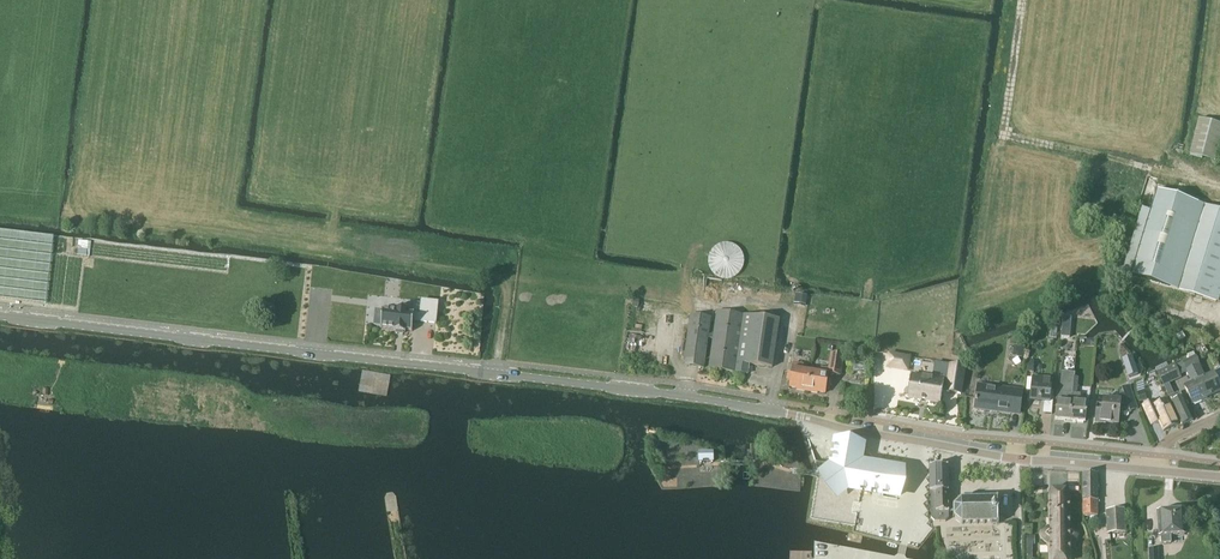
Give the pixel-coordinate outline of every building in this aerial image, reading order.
[(1219,143),(1219,125),(1199,119),(1190,155),(1215,162),(1219,143)] [(1135,267),(1132,275),(1172,288),(1198,203),(1158,191),(1144,236),(1135,267)] [(1219,292),(1219,210),(1198,203),(1172,288),(1217,302),(1219,292)] [(46,302),(53,235),(0,230),(0,297),(46,302)] [(79,240),(77,255),(89,256),(90,243),(86,243),(87,241),(79,240)] [(744,262),(744,261),(744,259),(743,255),(741,252),(739,249),(737,247),(733,245),(730,244),(726,244),(720,246),(717,247),(714,250),(712,252),(711,255),(710,258),(710,262),(710,265),(711,268),(713,271),(716,274),(718,276),(721,278),(724,278),(727,279),(731,278),(733,278),(736,276),(739,274),(741,271),(743,268),(744,265),(744,262)] [(798,295),(797,304),(806,305),(807,296),(798,295)] [(377,311),(375,326),(411,331),(413,313),(409,312),(407,312),(407,309),(399,308),(399,312),(384,310),(384,312),(377,311)] [(704,367),(707,345),(708,338),(714,339),(710,368),(748,374),(750,365),(773,368),(779,320),(717,312),(714,335),(710,335),(712,317),(692,314),(685,365),(704,367)] [(1063,316),(1062,337),(1070,337),(1072,317),(1063,316)] [(1015,346),(1014,354),(1025,355),(1026,347),(1015,346)] [(808,390),(808,392),(817,393),(818,392),(825,393),(826,387),(830,388),(831,381),(827,381),(829,373),(841,376),(844,356),(832,354),(829,369),(821,368),(820,373),(811,371),(808,390)] [(1214,374),(1213,373),(1205,377),(1196,357),(1189,360),(1208,398),(1219,393),(1219,389),(1214,374)] [(1193,405),(1208,398),(1189,360),(1182,363),(1192,383),(1185,386),(1193,405)] [(1028,361),(1027,373),(1034,374),(1035,361),(1028,361)] [(789,374),(788,380),(792,381),(791,387),(798,388),(798,390),(808,392),(808,390),(811,371),(803,370),(804,364),(795,363),(793,374),(789,374)] [(961,394),(965,368),(951,366),(947,392),(961,394)] [(1164,384),(1176,379),(1181,376),(1176,366),(1159,374),(1164,384)] [(1132,378),(1141,379),(1141,368),(1132,368),(1132,378)] [(1057,401),(1055,419),(1070,421),(1075,378),(1076,374),(1062,372),(1060,394),(1065,394),(1065,402),(1057,401)] [(941,404),(944,382),(911,376),(908,398),(941,404)] [(1053,414),(1054,399),(1051,399),(1053,379),(1034,377),(1031,401),(1044,402),(1043,413),(1053,414)] [(1075,378),(1070,421),(1085,423),(1087,404),(1080,403),(1081,394),(1078,394),(1080,378),(1075,378)] [(1020,415),(1023,391),(978,385),(975,409),(1020,415)] [(1138,409),(1130,386),(1122,389),(1123,391),(1121,392),(1120,400),(1103,399),(1103,405),(1098,405),(1097,412),(1096,412),(1095,423),(1106,425),(1106,423),(1119,425),(1121,408),(1130,409),(1131,412),(1138,409)] [(1141,403),(1148,401),(1145,391),(1138,393),(1141,403)] [(1179,394),(1171,397),(1184,425),(1192,421),(1179,394)] [(1160,421),(1164,431),(1179,424),(1168,399),(1156,404),(1154,400),(1143,405),(1152,425),(1160,421)] [(818,473),(811,519),(856,526),(857,516),(858,513),(852,512),(854,502),(859,503),(860,500),(861,491),(883,494),(884,494),(899,497),(903,470),(902,470),(870,465),(869,467),(860,465),(863,447),(836,442),(833,464),(825,463),(816,461),(815,461),(818,473)] [(949,464),(931,464),(932,521),(950,521),(950,512),(955,512),(955,517),(963,524),(967,523),(999,523),(998,498),(967,498),(962,498),(955,505),(949,504),(949,492),(949,464)] [(1098,516),(1098,474),(1083,474),(1083,501),(1084,501),(1084,516),(1098,516)] [(912,494),(910,508),(917,509),(919,495),(912,494)] [(1050,546),(1050,558),(1068,558),(1068,546),(1070,546),(1071,546),(1073,545),(1074,544),(1075,544),(1075,543),(1076,542),(1077,540),(1077,539),(1078,537),(1078,536),(1077,536),(1077,534),(1077,533),(1076,532),(1076,531),(1075,531),(1074,530),(1073,529),(1072,529),(1070,528),(1069,528),(1069,495),(1051,494),(1051,528),(1050,528),(1049,528),(1048,528),(1046,529),(1045,529),(1044,530),(1043,531),(1043,532),(1042,533),(1042,534),(1042,535),(1041,536),(1041,537),(1042,538),(1042,539),(1042,540),(1043,542),(1044,543),(1045,544),(1047,545),(1049,545),(1050,546)] [(1109,534),(1126,532),(1125,509),(1107,511),(1109,534)] [(1172,543),(1171,536),(1185,535),(1183,511),(1159,513),(1161,537),(1162,537),(1162,544),(1172,543)] [(1027,535),(1027,558),(1033,558),(1033,544),(1035,544),(1036,535),(1027,535)] [(916,545),(918,537),(910,536),(908,544),(916,545)] [(1159,549),(1149,549),(1150,558),(1159,558),(1159,549)]
